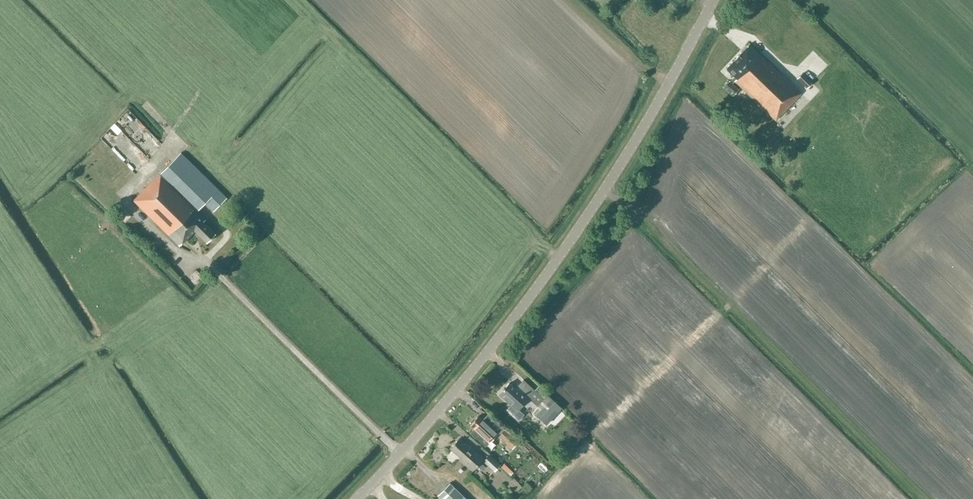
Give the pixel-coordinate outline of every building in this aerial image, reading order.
[(801,94),(762,56),(749,44),(725,68),(734,77),(730,82),(729,81),(727,83),(727,82),(724,84),(725,85),(723,87),(733,96),(738,90),(732,84),(735,81),(775,120),(801,94)] [(797,79),(806,88),(811,82),(802,73),(797,79)] [(114,122),(109,126),(116,135),(121,130),(114,122)] [(107,144),(112,139),(105,132),(100,137),(107,144)] [(141,161),(146,156),(135,145),(129,150),(141,161)] [(213,212),(226,198),(204,175),(181,153),(134,200),(179,246),(195,231),(207,242),(215,234),(203,222),(205,220),(197,211),(205,203),(213,212)] [(509,383),(499,394),(511,405),(506,410),(518,421),(524,415),(518,409),(528,397),(538,406),(532,412),(546,424),(561,407),(548,395),(545,399),(531,387),(524,394),(521,391),(519,392),(509,383)] [(504,428),(490,415),(485,421),(479,415),(470,425),(474,429),(470,433),(485,447),(496,435),(512,449),(518,442),(504,429),(504,428)] [(470,446),(466,442),(464,445),(458,439),(450,448),(460,458),(459,459),(472,471),(477,465),(482,469),(485,466),(480,462),(484,458),(472,448),(471,449),(469,447),(470,446)] [(483,461),(494,471),(500,465),(489,455),(483,461)] [(449,483),(438,495),(442,498),(466,498),(449,483)]
